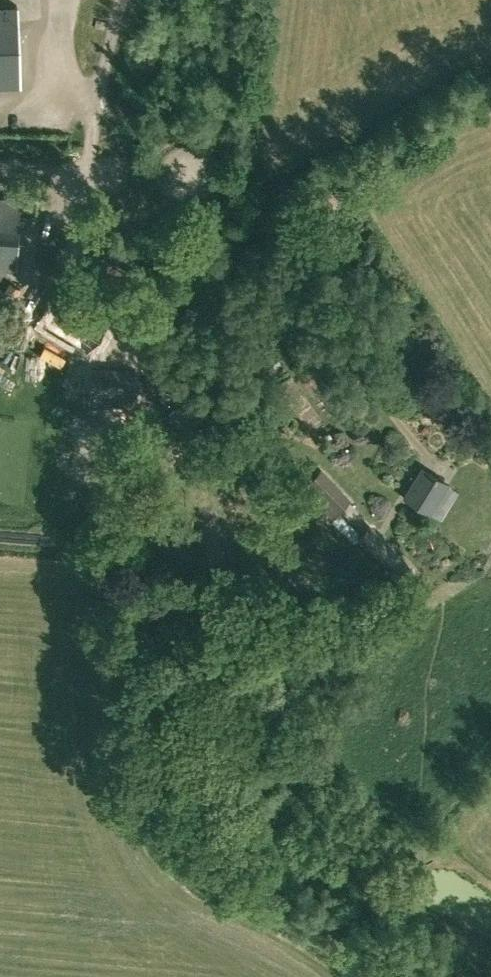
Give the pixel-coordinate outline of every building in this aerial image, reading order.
[(21,85),(18,6),(0,6),(0,86),(21,85)] [(16,267),(20,199),(0,198),(0,267),(16,267)] [(9,283),(0,300),(0,302),(12,309),(22,289),(9,283)] [(89,352),(114,312),(70,285),(45,325),(89,352)] [(320,467),(313,474),(301,486),(331,518),(350,499),(320,467)] [(427,511),(446,482),(426,470),(408,499),(427,511)] [(400,584),(415,566),(359,514),(344,528),(400,584)]
